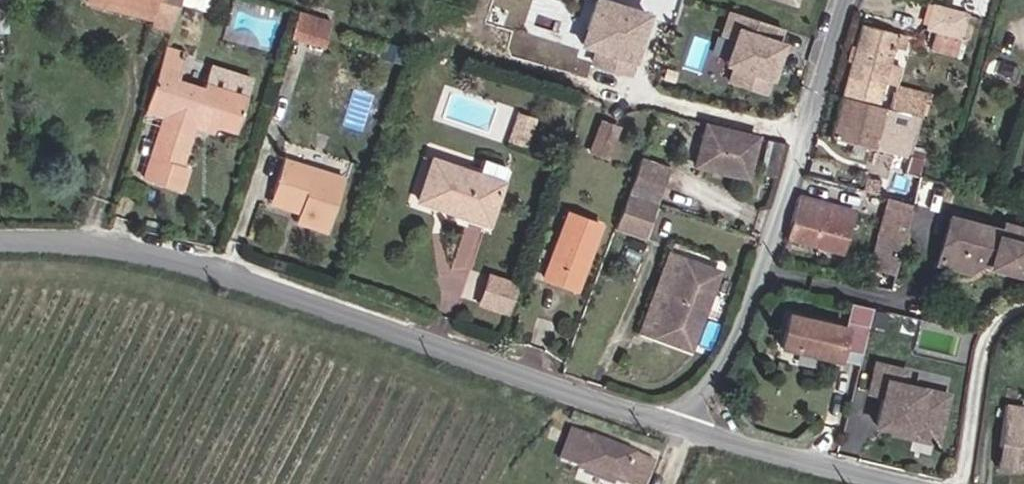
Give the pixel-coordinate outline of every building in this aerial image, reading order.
[(181,0),(88,0),(154,17),(152,28),(172,31),(181,2),(181,0)] [(181,2),(207,9),(210,0),(181,0),(181,2)] [(650,14),(607,0),(598,0),(584,42),(597,47),(593,60),(631,72),(636,57),(630,55),(633,45),(639,47),(650,14)] [(936,30),(946,32),(952,8),(929,1),(923,27),(936,30)] [(300,7),(299,12),(326,20),(333,21),(334,17),(300,7)] [(952,8),(946,32),(960,36),(966,12),(952,8)] [(326,20),(299,12),(291,35),(325,45),(333,21),(326,20)] [(786,44),(782,43),(787,29),(733,12),(725,35),(738,39),(729,64),(738,67),(733,81),(770,93),(786,44)] [(844,94),(880,102),(893,40),(895,31),(861,22),(844,94)] [(958,46),(960,36),(946,32),(936,30),(934,40),(944,42),(958,46)] [(908,35),(895,31),(893,40),(906,44),(908,35)] [(165,52),(160,70),(181,76),(185,57),(165,52)] [(181,76),(160,70),(146,115),(167,120),(147,184),(182,193),(189,171),(184,168),(195,131),(198,122),(214,128),(236,134),(245,101),(205,89),(203,94),(177,86),(181,76)] [(245,101),(250,83),(210,72),(205,89),(245,101)] [(888,104),(924,113),(929,97),(894,88),(888,104)] [(879,147),(888,104),(880,102),(844,94),(835,138),(875,148),(879,147)] [(888,104),(879,147),(911,158),(924,113),(888,104)] [(613,154),(624,123),(609,117),(597,148),(613,154)] [(760,132),(708,119),(698,161),(750,173),(760,132)] [(198,122),(195,131),(212,136),(214,128),(198,122)] [(522,122),(520,129),(536,135),(538,128),(522,122)] [(529,158),(536,135),(520,129),(512,152),(529,158)] [(648,153),(633,194),(663,205),(667,193),(666,193),(678,162),(648,153)] [(285,163),(274,196),(302,205),(300,213),(297,222),(327,232),(344,182),(285,163)] [(481,183),(431,166),(416,210),(490,235),(508,182),(485,173),(481,183)] [(884,179),(865,175),(861,191),(880,196),(884,179)] [(654,230),(663,205),(633,194),(623,221),(654,230)] [(302,205),(274,196),(271,203),(300,213),(302,205)] [(798,197),(796,207),(848,221),(851,212),(798,197)] [(892,274),(910,205),(887,200),(868,267),(892,274)] [(796,207),(785,237),(841,252),(848,221),(796,207)] [(585,286),(606,220),(574,210),(553,276),(585,286)] [(1007,218),(1004,228),(954,217),(946,253),(978,260),(997,264),(999,255),(1023,261),(1023,222),(1007,218)] [(664,325),(691,249),(676,244),(650,320),(664,325)] [(701,338),(728,261),(691,249),(664,325),(701,338)] [(976,271),(978,260),(946,253),(944,264),(976,271)] [(999,255),(997,264),(1023,270),(1023,261),(999,255)] [(521,285),(490,275),(480,307),(511,317),(521,285)] [(869,328),(873,308),(851,302),(846,322),(869,328)] [(841,349),(846,327),(845,327),(788,315),(782,342),(794,344),(793,347),(799,348),(800,346),(822,351),(821,356),(839,360),(841,349)] [(863,354),(869,328),(846,322),(845,327),(846,327),(841,349),(863,354)] [(938,445),(949,396),(903,386),(906,372),(876,365),(870,394),(883,397),(877,426),(896,431),(896,428),(908,431),(907,433),(913,435),(912,439),(938,445)] [(1010,400),(1000,441),(1018,445),(1013,467),(1023,470),(1023,403),(1010,400)] [(659,459),(575,424),(563,454),(635,483),(649,483),(659,459)] [(1013,467),(1018,445),(1000,441),(995,463),(1013,467)]
